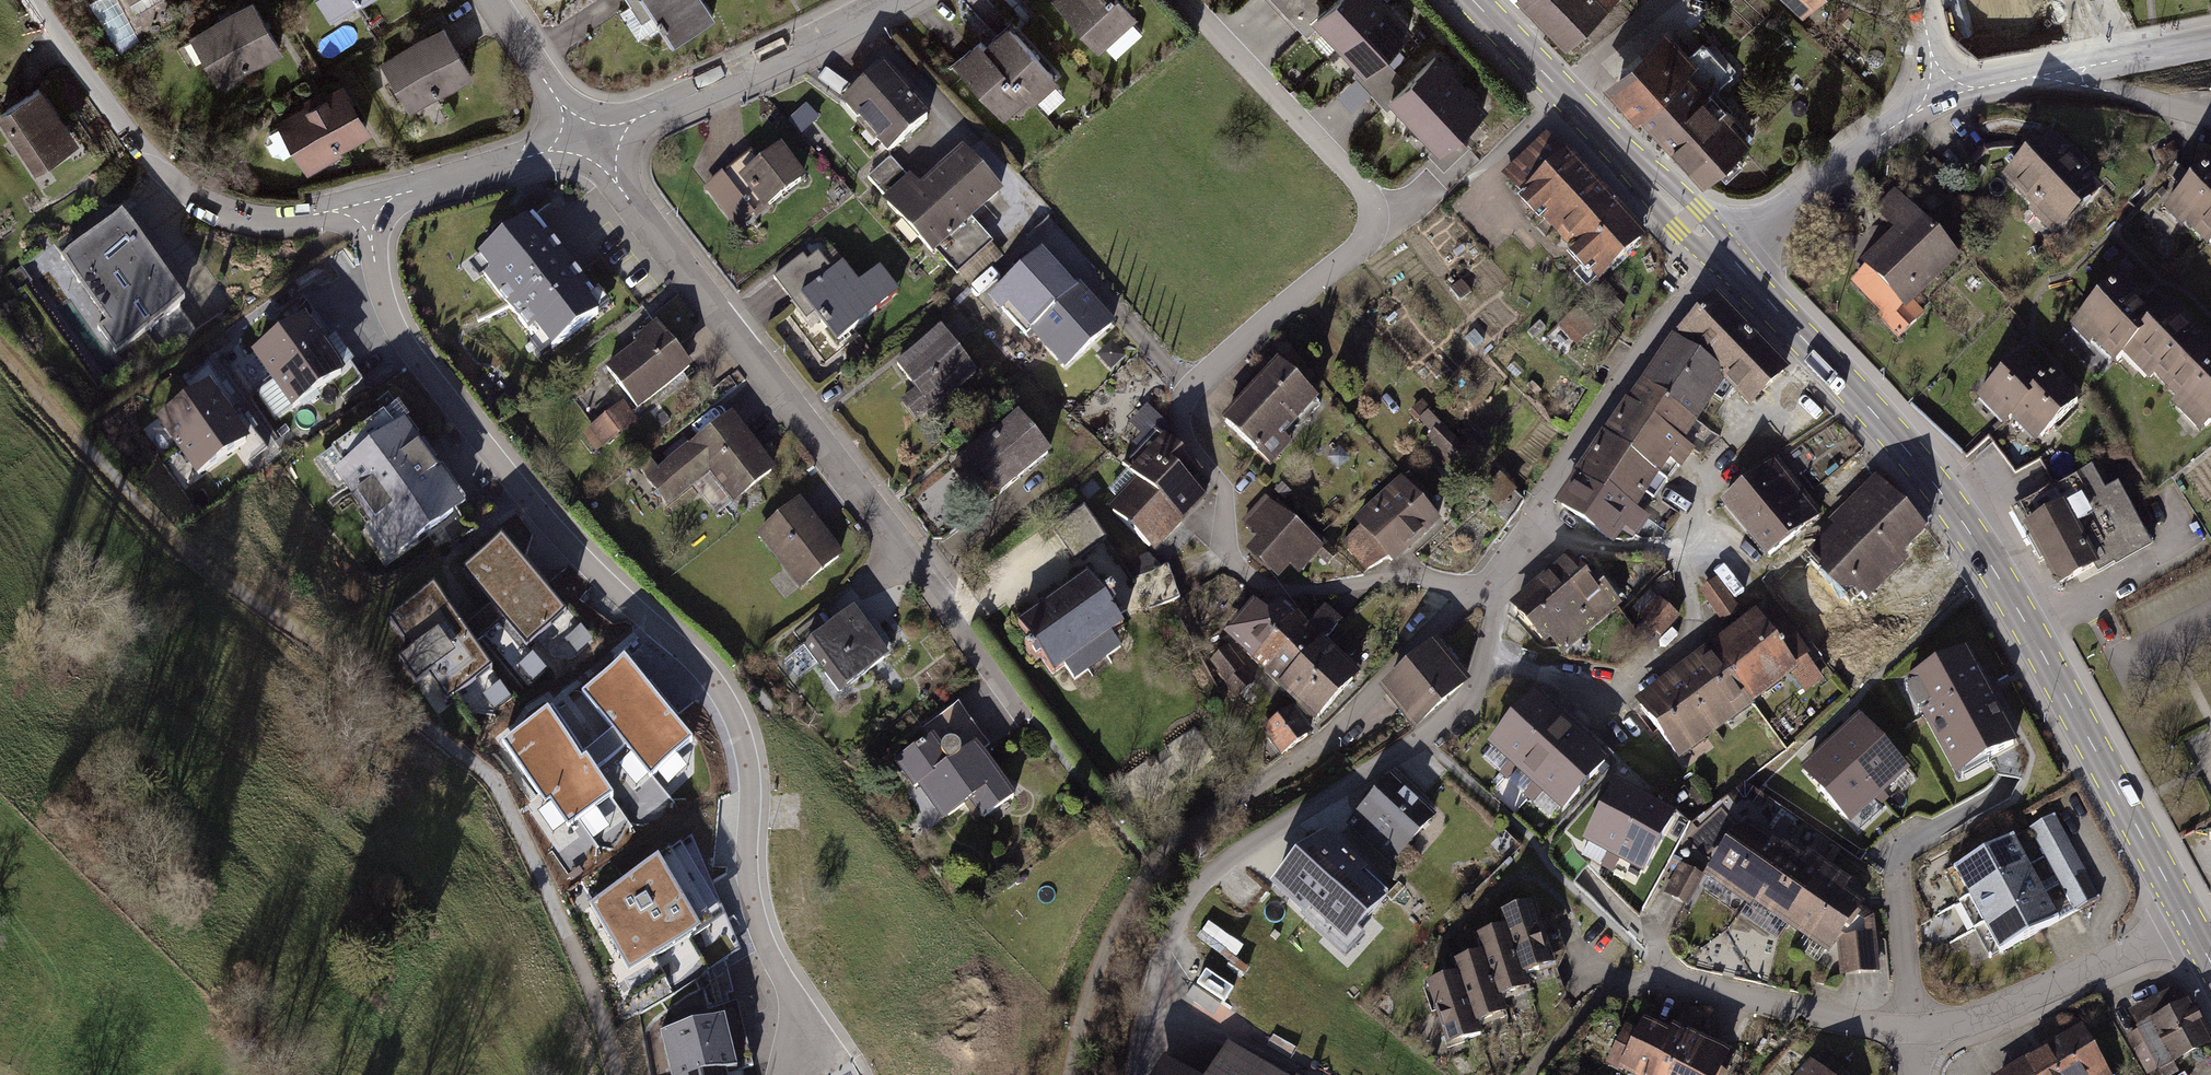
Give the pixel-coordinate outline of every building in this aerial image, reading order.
[(329,17),(358,0),(320,0),(329,17)] [(657,19),(655,21),(661,30),(664,28),(673,43),(713,16),(702,0),(645,0),(657,19)] [(1055,1),(1101,51),(1106,47),(1117,59),(1144,34),(1133,22),(1136,20),(1118,0),(1056,0),(1055,1)] [(1283,12),(1296,0),(1271,0),(1283,12)] [(1319,0),(1296,0),(1283,12),(1304,34),(1329,10),(1319,0)] [(1385,4),(1381,0),(1340,0),(1309,29),(1314,34),(1321,27),(1340,47),(1385,4)] [(1574,44),(1619,0),(1530,0),(1574,44)] [(1809,13),(1821,0),(1796,0),(1809,13)] [(2010,23),(2039,12),(2044,25),(2071,15),(2068,5),(2081,0),(2001,0),(2010,23)] [(1409,29),(1386,4),(1341,47),(1360,67),(1352,74),(1357,79),(1381,56),(1409,29)] [(253,7),(192,43),(217,84),(250,65),(253,69),(280,53),(253,7)] [(1010,30),(986,50),(1033,104),(1057,83),(1010,30)] [(443,31),(383,67),(407,108),(440,88),(443,93),(470,77),(443,31)] [(981,44),(958,65),(1004,118),(1028,98),(981,44)] [(1656,54),(1621,87),(1709,181),(1743,150),(1703,107),(1735,77),(1706,45),(1675,74),(1656,54)] [(1395,70),(1381,56),(1337,98),(1350,112),(1370,93),(1395,70)] [(1415,126),(1460,84),(1437,59),(1384,108),(1388,113),(1396,106),(1415,126)] [(1410,84),(1395,70),(1370,93),(1384,108),(1410,84)] [(887,74),(846,110),(888,157),(928,121),(887,74)] [(1484,109),(1460,84),(1416,126),(1435,147),(1427,154),(1431,158),(1456,135),(1484,109)] [(342,90),(282,125),(283,127),(271,134),(267,145),(272,156),(285,159),(298,152),(306,166),(340,147),(342,152),(369,136),(342,90)] [(41,92),(1,119),(36,172),(76,145),(41,92)] [(818,120),(809,110),(792,124),(801,134),(818,120)] [(2030,155),(2004,180),(2032,208),(2057,233),(2105,186),(2051,133),(2030,155)] [(1469,149),(1456,135),(1431,158),(1445,173),(1469,149)] [(1550,139),(1506,180),(1548,226),(1551,223),(1590,266),(1576,279),(1590,294),(1646,242),(1550,139)] [(736,168),(707,189),(727,217),(744,205),(752,215),(763,207),(765,209),(804,181),(782,152),(744,179),(736,168)] [(890,160),(868,180),(888,203),(886,205),(933,258),(936,255),(959,280),(995,247),(974,223),(1002,197),(964,155),(938,179),(940,182),(924,197),(890,160)] [(2169,212),(2210,254),(2210,253),(2210,170),(2184,197),(2169,212)] [(1902,234),(1853,280),(1890,319),(1884,324),(1901,341),(1917,325),(1906,314),(1960,263),(1895,195),(1879,210),(1902,234)] [(480,259),(492,275),(487,279),(536,341),(543,335),(554,350),(589,322),(577,307),(584,302),(524,225),(480,259)] [(180,308),(122,226),(67,261),(110,325),(101,332),(114,352),(180,308)] [(804,258),(775,280),(795,306),(806,297),(823,320),(821,321),(829,332),(831,330),(840,341),(899,295),(882,272),(860,289),(843,267),(834,274),(819,255),(808,263),(804,258)] [(1113,325),(1077,288),(1073,292),(1042,258),(995,302),(1028,336),(1033,331),(1067,368),(1113,325)] [(30,282),(21,268),(8,277),(17,291),(30,282)] [(2075,330),(2116,372),(2134,354),(2206,427),(2210,422),(2210,345),(2173,306),(2156,322),(2120,285),(2075,330)] [(1606,287),(1596,296),(1607,307),(1617,298),(1606,287)] [(1719,304),(1684,337),(1754,411),(1789,377),(1719,304)] [(1598,324),(1585,310),(1567,327),(1580,341),(1598,324)] [(302,323),(255,356),(275,384),(322,352),(302,323)] [(641,350),(612,373),(640,409),(685,374),(668,352),(673,348),(657,328),(636,344),(641,350)] [(941,335),(901,366),(920,391),(903,404),(917,422),(974,379),(941,335)] [(1125,357),(1112,343),(1099,356),(1112,370),(1125,357)] [(1676,348),(1648,389),(1700,424),(1728,383),(1676,348)] [(322,352),(274,385),(294,413),(342,380),(322,352)] [(2048,385),(2021,359),(1985,394),(2012,421),(2048,385)] [(1251,411),(1234,428),(1265,457),(1316,403),(1285,374),(1271,389),(1266,384),(1245,405),(1251,411)] [(2083,405),(2056,378),(2020,413),(2046,440),(2083,405)] [(207,389),(159,422),(179,450),(226,417),(207,389)] [(1665,437),(1656,451),(1684,471),(1696,454),(1685,447),(1700,425),(1648,389),(1634,408),(1663,428),(1659,433),(1665,437)] [(1155,407),(1139,416),(1147,431),(1163,422),(1155,407)] [(1663,428),(1634,408),(1609,443),(1663,480),(1673,487),(1684,471),(1656,451),(1665,437),(1659,433),(1663,428)] [(395,434),(382,415),(331,450),(344,469),(340,472),(386,539),(392,535),(404,552),(457,516),(447,501),(451,498),(434,473),(438,470),(425,451),(423,452),(416,443),(411,446),(400,431),(395,434)] [(226,417),(179,450),(199,478),(246,445),(226,417)] [(624,434),(611,417),(604,422),(618,439),(624,434)] [(647,459),(639,465),(668,505),(713,471),(735,501),(772,474),(733,421),(659,475),(647,459)] [(998,438),(951,477),(970,500),(992,481),(1004,495),(1051,457),(1024,425),(1003,443),(998,438)] [(1159,435),(1125,469),(1135,480),(1183,525),(1205,502),(1189,487),(1200,475),(1159,435)] [(1663,480),(1609,443),(1581,484),(1611,505),(1615,499),(1640,515),(1663,480)] [(1494,477),(1477,462),(1470,469),(1487,485),(1494,477)] [(1820,518),(1778,467),(1730,506),(1771,557),(1820,518)] [(2094,473),(2018,516),(2061,593),(2100,571),(2103,576),(2153,548),(2121,491),(2108,499),(2094,473)] [(1179,522),(1135,480),(1116,499),(1126,508),(1118,516),(1153,549),(1179,522)] [(1411,483),(1360,529),(1364,534),(1344,549),(1367,571),(1390,562),(1393,566),(1440,525),(1426,510),(1431,505),(1411,483)] [(1611,505),(1581,484),(1562,511),(1617,549),(1640,515),(1615,499),(1611,505)] [(1930,540),(1876,486),(1847,515),(1842,526),(1848,534),(1892,578),(1911,560),(1925,573),(1948,551),(1934,536),(1930,540)] [(1524,503),(1512,490),(1502,499),(1517,514),(1524,503)] [(1270,505),(1250,528),(1263,540),(1250,555),(1276,578),(1290,562),(1303,574),(1323,550),(1270,505)] [(804,507),(761,540),(799,590),(843,558),(804,507)] [(1084,513),(1056,533),(1077,563),(1105,543),(1084,513)] [(1892,578),(1848,534),(1784,594),(1853,669),(1888,635),(1862,608),(1892,578)] [(462,569),(490,603),(532,572),(501,535),(462,569)] [(1573,562),(1517,610),(1547,645),(1554,639),(1566,654),(1629,601),(1605,573),(1591,584),(1573,562)] [(1179,598),(1169,567),(1136,577),(1146,609),(1179,598)] [(490,603),(460,624),(466,632),(473,643),(505,620),(526,646),(566,612),(532,572),(490,603)] [(1089,583),(1025,630),(1037,646),(1032,649),(1036,654),(1031,657),(1035,663),(1039,660),(1043,666),(1048,662),(1059,677),(1123,631),(1111,615),(1115,612),(1112,607),(1115,605),(1112,601),(1109,602),(1105,597),(1101,600),(1089,583)] [(1740,611),(1718,583),(1705,594),(1726,621),(1740,611)] [(399,660),(408,673),(466,632),(460,624),(433,586),(389,618),(412,651),(399,660)] [(1678,617),(1663,603),(1648,620),(1663,634),(1678,617)] [(1255,606),(1229,635),(1257,661),(1294,621),(1281,609),(1271,620),(1255,606)] [(564,662),(595,637),(573,611),(543,636),(564,662)] [(1775,612),(1716,654),(1752,703),(1812,659),(1775,612)] [(1308,633),(1270,674),(1285,687),(1323,646),(1341,627),(1327,613),(1308,633)] [(817,615),(794,631),(806,647),(808,645),(837,684),(844,680),(851,689),(890,660),(874,639),(862,637),(846,617),(828,629),(817,615)] [(1308,633),(1294,621),(1257,661),(1270,674),(1308,633)] [(473,643),(466,632),(408,673),(416,684),(429,675),(447,701),(492,669),(473,643)] [(1344,665),(1323,646),(1285,687),(1306,706),(1344,665)] [(1432,648),(1387,693),(1415,726),(1463,684),(1432,648)] [(1243,671),(1228,652),(1213,664),(1222,675),(1220,677),(1226,684),(1227,683),(1242,671),(1243,671)] [(1716,654),(1642,708),(1679,757),(1752,703),(1716,654)] [(521,667),(532,681),(546,671),(535,656),(521,667)] [(1959,772),(1987,757),(1991,763),(2018,749),(1986,689),(1969,656),(1923,680),(1939,712),(1930,716),(1959,772)] [(613,729),(582,751),(594,768),(625,746),(650,775),(692,740),(624,658),(582,693),(613,729)] [(1364,683),(1344,665),(1301,712),(1312,722),(1318,716),(1327,725),(1364,683)] [(1809,691),(1827,678),(1817,665),(1799,678),(1809,691)] [(1253,684),(1242,671),(1227,683),(1238,696),(1253,684)] [(1559,715),(1534,694),(1504,730),(1492,744),(1510,760),(1499,773),(1504,778),(1559,715)] [(934,737),(896,764),(915,791),(922,786),(947,821),(964,809),(978,829),(1017,802),(982,753),(990,747),(960,704),(927,727),(934,737)] [(583,775),(594,768),(582,751),(552,708),(502,742),(540,795),(544,792),(579,768),(583,775)] [(1272,733),(1290,720),(1283,711),(1266,724),(1272,733)] [(1583,736),(1559,715),(1516,764),(1504,778),(1506,780),(1518,766),(1535,781),(1523,794),(1528,799),(1583,736)] [(1311,737),(1296,716),(1290,720),(1272,733),(1268,736),(1283,757),(1311,737)] [(1862,724),(1835,749),(1885,804),(1888,801),(1883,795),(1909,772),(1882,741),(1880,744),(1862,724)] [(1565,806),(1607,757),(1583,736),(1528,799),(1534,804),(1546,790),(1565,806)] [(1885,804),(1835,749),(1807,773),(1825,793),(1822,795),(1849,825),(1871,805),(1876,801),(1881,807),(1885,804)] [(613,796),(594,768),(583,775),(579,768),(544,792),(567,827),(613,796)] [(1390,779),(1349,823),(1391,862),(1432,818),(1390,779)] [(1646,795),(1618,780),(1587,838),(1609,849),(1601,865),(1607,868),(1646,795)] [(1644,868),(1674,810),(1646,795),(1607,868),(1613,872),(1622,856),(1644,868)] [(2055,814),(2030,827),(2045,854),(2069,841),(2055,814)] [(1754,827),(1745,821),(1726,850),(1722,847),(1707,869),(1730,884),(1727,887),(1748,900),(1780,852),(1750,832),(1754,827)] [(724,893),(686,825),(598,887),(632,946),(637,943),(655,933),(665,949),(719,919),(709,902),(724,893)] [(2014,836),(1956,866),(1971,894),(2028,863),(2014,836)] [(1287,865),(1246,909),(1336,993),(1407,917),(1325,841),(1295,873),(1287,865)] [(2069,841),(2045,854),(2059,881),(2084,868),(2069,841)] [(1801,863),(1782,850),(1751,896),(1773,912),(1776,907),(1793,919),(1829,866),(1808,853),(1801,863)] [(2029,863),(1971,894),(1986,921),(2043,891),(2029,863)] [(1673,897),(1687,904),(1702,875),(1681,864),(1677,872),(1684,876),(1673,897)] [(1859,907),(1861,903),(1842,890),(1849,880),(1829,867),(1791,923),(1809,935),(1812,930),(1833,944),(1836,939),(1840,941),(1842,973),(1859,972),(1856,937),(1868,936),(1866,912),(1859,907)] [(2084,868),(2059,881),(2074,908),(2098,895),(2084,868)] [(2043,891),(1986,921),(2001,948),(2058,918),(2043,891)] [(1538,923),(1531,901),(1501,911),(1522,973),(1537,968),(1534,959),(1549,954),(1548,952),(1538,923)] [(1538,923),(1548,952),(1561,948),(1551,918),(1538,923)] [(655,933),(637,943),(666,992),(737,951),(719,919),(665,949),(655,933)] [(1523,978),(1506,924),(1476,934),(1497,996),(1512,991),(1509,982),(1523,978)] [(1868,936),(1856,937),(1859,972),(1879,970),(1876,935),(1868,936)] [(1499,1003),(1482,950),(1452,960),(1473,1022),(1488,1017),(1485,1008),(1499,1003)] [(1537,968),(1522,973),(1536,1013),(1556,1007),(1564,998),(1549,954),(1534,959),(1537,968)] [(1456,972),(1427,982),(1445,1035),(1459,1030),(1462,1039),(1477,1034),(1456,972)] [(2129,1037),(2150,1074),(2176,1074),(2179,1073),(2173,1062),(2210,1042),(2210,1040),(2191,1002),(2180,1008),(2171,992),(2140,1008),(2150,1026),(2129,1037)] [(711,1011),(714,1023),(662,1037),(672,1074),(714,1074),(730,1071),(740,1068),(736,1051),(745,1049),(734,1005),(711,1011)] [(1619,1067),(1636,1074),(1667,1074),(1688,1033),(1672,1025),(1668,1033),(1643,1021),(1632,1042),(1621,1037),(1618,1042),(1629,1047),(1619,1067)] [(2003,1074),(2108,1074),(2082,1029),(2003,1074)] [(1688,1033),(1667,1074),(1715,1074),(1728,1050),(1689,1030),(1688,1033)] [(1227,1049),(1213,1074),(1274,1074),(1227,1049)] [(1812,1060),(1799,1074),(1829,1074),(1812,1060)] [(1165,1064),(1159,1074),(1184,1074),(1165,1064)]
